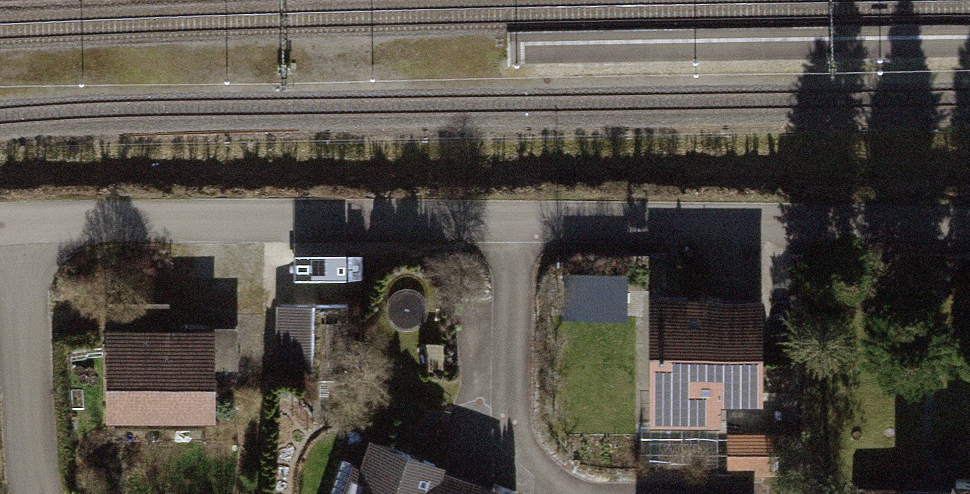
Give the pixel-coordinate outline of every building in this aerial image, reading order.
[(627,315),(629,281),(571,278),(569,312),(627,315)] [(779,303),(665,302),(664,431),(728,432),(728,408),(777,408),(779,303)] [(353,308),(277,307),(275,381),(351,382),(353,308)] [(227,328),(120,327),(119,421),(226,422),(227,328)] [(781,435),(731,435),(731,478),(781,478),(781,435)] [(383,440),(363,493),(516,493),(518,487),(383,440)]
